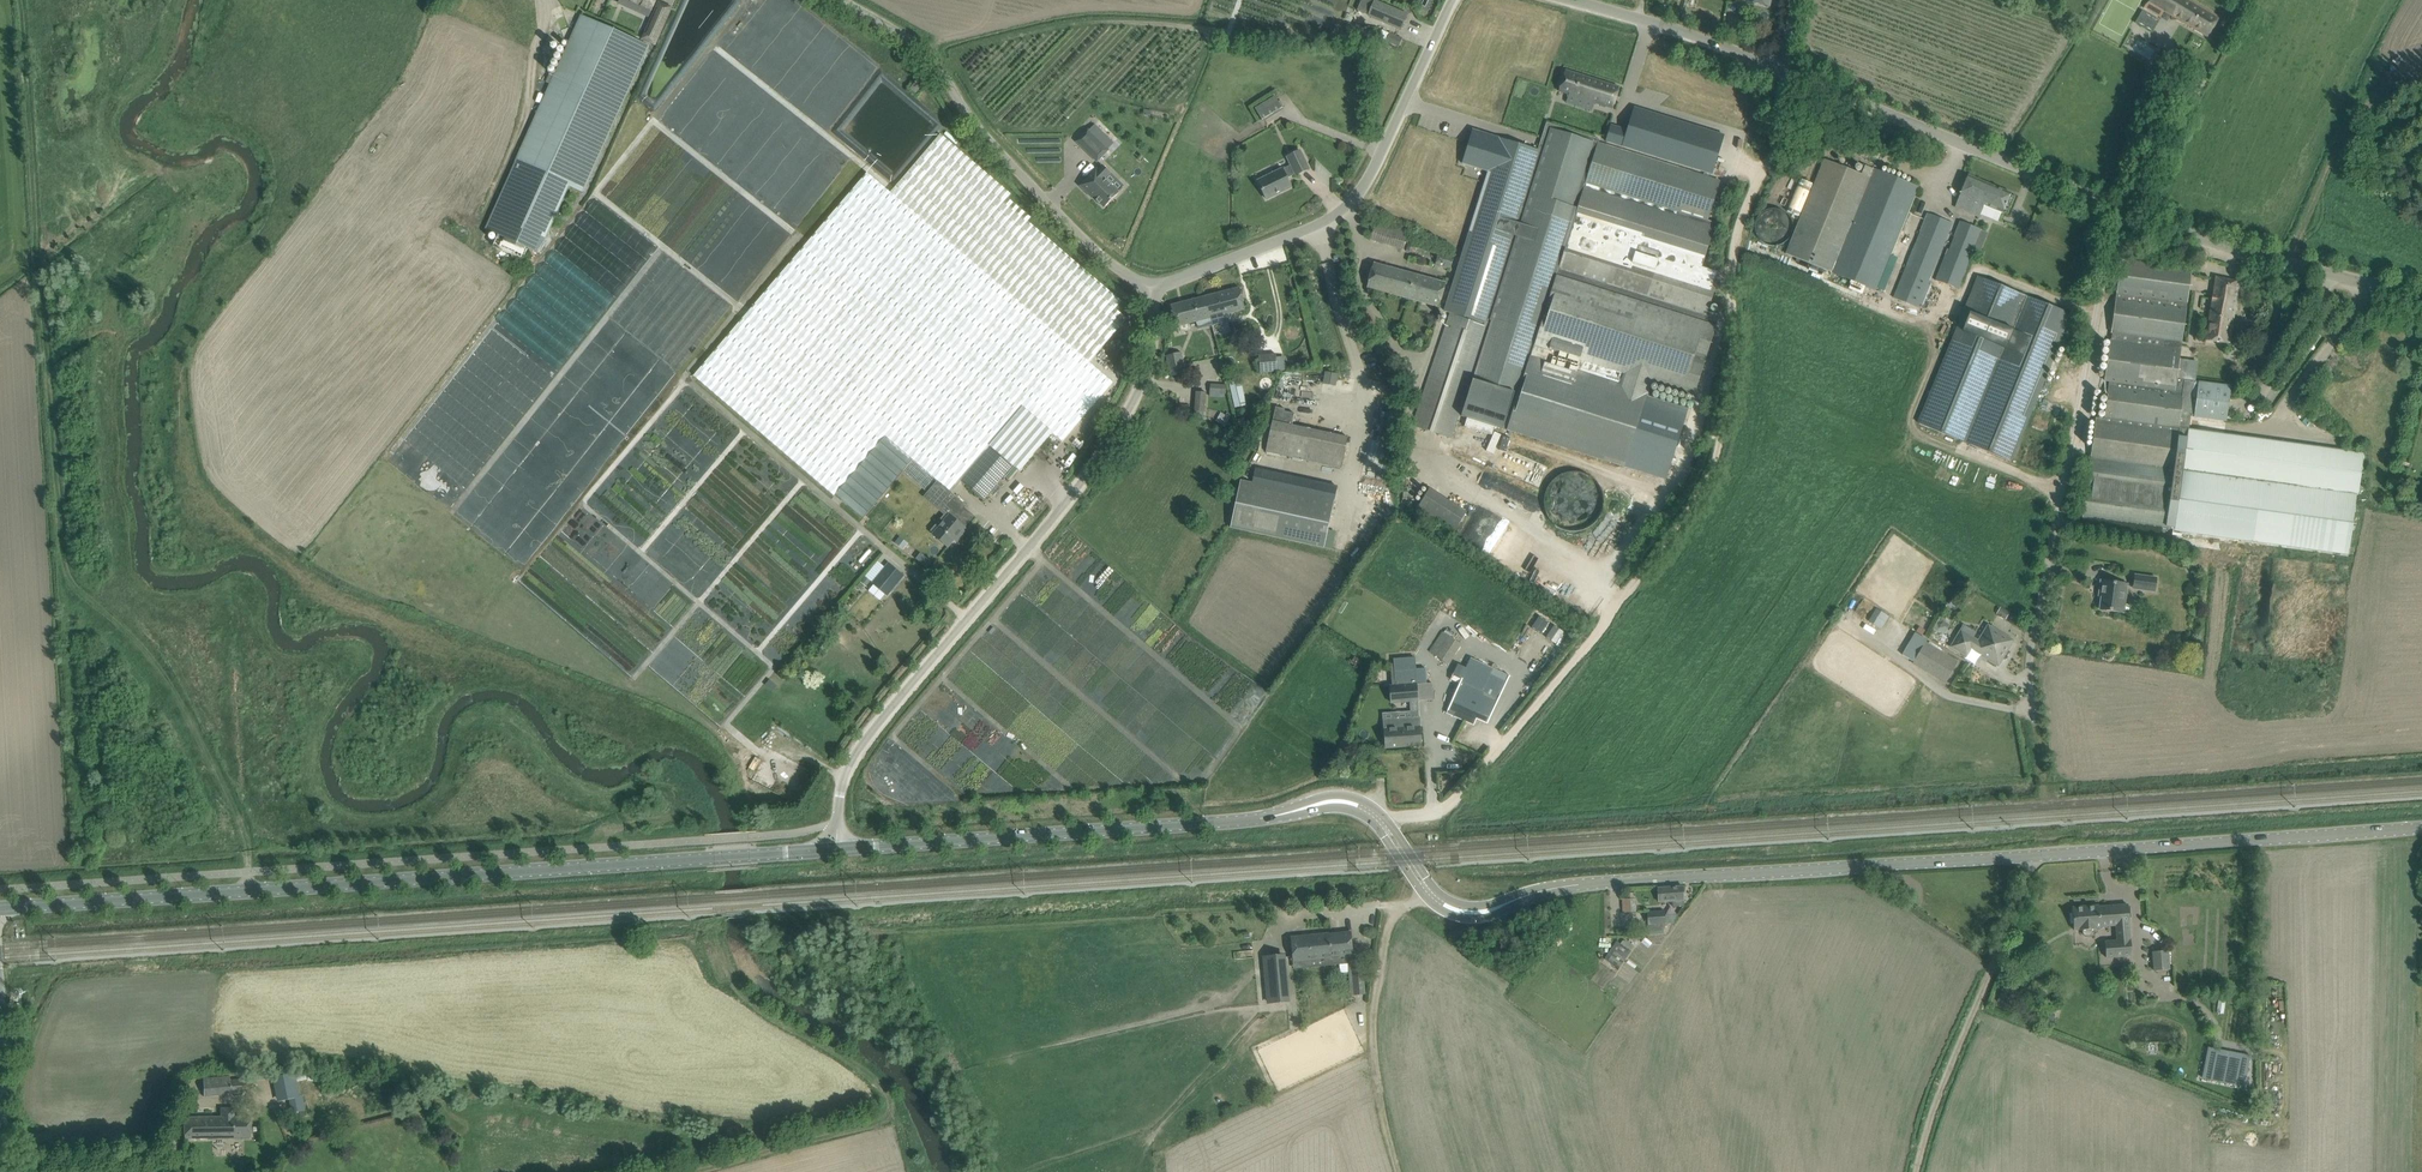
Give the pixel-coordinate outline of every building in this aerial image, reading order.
[(651,11),(656,0),(627,0),(651,11)] [(2164,12),(2208,37),(2219,17),(2190,0),(2148,0),(2144,8),(2161,17),(2164,12)] [(1407,15),(1374,1),(1368,15),(1401,29),(1407,15)] [(2140,24),(2149,27),(2154,15),(2144,12),(2140,24)] [(583,192),(649,45),(581,15),(515,162),(516,162),(486,227),(538,251),(546,239),(570,186),(583,192)] [(665,23),(652,17),(643,38),(655,44),(665,23)] [(1566,70),(1559,91),(1613,108),(1619,87),(1566,70)] [(916,93),(920,87),(915,83),(911,88),(916,93)] [(1282,110),(1274,96),(1254,108),(1261,122),(1282,110)] [(1635,107),(1623,146),(1712,174),(1724,135),(1635,107)] [(1445,310),(1444,311),(1491,326),(1463,416),(1627,467),(1646,405),(1653,382),(1696,395),(1719,321),(1705,317),(1716,278),(1718,272),(1701,267),(1714,223),(1705,221),(1717,180),(1620,150),(1602,144),(1599,143),(1600,139),(1547,122),(1538,150),(1473,129),(1462,163),(1488,171),(1464,249),(1445,310)] [(1109,150),(1088,130),(1076,142),(1097,162),(1109,150)] [(867,173),(693,376),(834,496),(835,495),(863,518),(903,471),(925,490),(935,478),(942,484),(952,493),(962,481),(983,500),(1013,465),(1020,471),(1052,433),(1062,441),(1113,382),(1089,362),(1127,318),(1116,308),(1122,301),(1028,221),(1031,217),(1008,198),(1011,194),(940,134),(890,192),(867,173)] [(1291,165),(1258,181),(1266,199),(1291,187),(1287,178),(1296,174),(1296,175),(1309,169),(1300,150),(1287,157),(1291,165)] [(1823,159),(1785,253),(1876,290),(1918,187),(1863,165),(1860,174),(1823,159)] [(1104,207),(1119,193),(1105,179),(1111,173),(1103,165),(1099,169),(1098,168),(1080,186),(1089,195),(1090,193),(1104,207)] [(1968,175),(1955,207),(1979,217),(1984,205),(2002,213),(2003,213),(2011,193),(1968,175)] [(1928,213),(1894,297),(1918,307),(1952,223),(1928,213)] [(1376,221),(1370,239),(1402,249),(1408,231),(1376,221)] [(1980,229),(1960,221),(1949,249),(1947,249),(1935,280),(1959,290),(1971,258),(1969,257),(1980,229)] [(493,246),(523,260),(528,249),(498,235),(493,246)] [(1439,252),(1435,265),(1450,269),(1454,257),(1439,252)] [(2181,342),(2189,281),(2191,269),(2122,260),(2112,332),(2181,342)] [(1367,287),(1439,307),(1446,283),(1374,263),(1367,287)] [(1951,345),(1919,423),(2011,461),(2044,379),(2071,314),(2059,309),(2000,285),(1981,277),(1979,276),(1952,342),(1951,345)] [(2215,277),(2213,288),(2202,337),(2227,343),(2240,282),(2215,277)] [(1240,287),(1205,296),(1210,318),(1245,309),(1240,287)] [(1205,296),(1171,305),(1176,327),(1196,321),(1198,329),(1212,325),(1210,318),(1205,296)] [(1451,438),(1488,326),(1450,314),(1413,426),(1451,438)] [(2097,418),(2083,517),(2095,519),(2159,528),(2159,530),(2164,531),(2164,528),(2173,530),(2173,531),(2349,555),(2363,454),(2188,430),(2190,416),(2224,421),(2229,385),(2176,378),(2180,350),(2162,347),(2111,340),(2105,381),(2110,382),(2105,419),(2097,418)] [(1185,373),(1181,353),(1167,356),(1171,376),(1185,373)] [(1277,357),(1260,358),(1261,373),(1278,372),(1277,357)] [(1324,372),(1323,384),(1336,386),(1337,374),(1324,372)] [(1242,379),(1231,381),(1237,411),(1248,409),(1242,379)] [(1211,393),(1226,393),(1226,384),(1211,385),(1211,393)] [(1205,411),(1206,392),(1196,392),(1195,410),(1205,411)] [(1348,437),(1292,425),(1294,413),(1285,411),(1285,409),(1276,407),(1266,452),(1341,469),(1348,437)] [(1245,417),(1238,419),(1240,428),(1247,426),(1245,417)] [(1602,506),(1602,505),(1602,501),(1600,495),(1597,490),(1594,486),(1590,482),(1585,480),(1580,479),(1574,478),(1568,479),(1564,480),(1560,482),(1555,486),(1552,490),(1549,495),(1548,500),(1547,505),(1548,511),(1549,516),(1552,521),(1555,524),(1559,528),(1564,530),(1569,532),(1573,533),(1579,532),(1585,531),(1589,529),(1594,525),(1597,521),(1600,517),(1601,511),(1602,506)] [(1324,548),(1334,501),(1240,480),(1230,527),(1324,548)] [(1451,537),(1467,513),(1430,489),(1414,514),(1451,537)] [(933,534),(948,547),(957,536),(960,538),(967,529),(956,519),(960,514),(963,516),(970,508),(958,497),(951,506),(956,510),(951,515),(950,514),(933,534)] [(2104,575),(2106,561),(2093,560),(2092,574),(2104,575)] [(905,583),(891,571),(875,589),(890,601),(905,583)] [(2135,575),(2133,585),(2142,587),(2141,589),(2155,591),(2156,578),(2135,575)] [(866,576),(857,586),(861,590),(865,585),(866,586),(871,581),(866,576)] [(2101,580),(2100,590),(2102,590),(2100,609),(2123,612),(2127,584),(2101,580)] [(1876,608),(1868,620),(1881,628),(1889,616),(1876,608)] [(1942,613),(1933,629),(1938,631),(1939,629),(1944,627),(1947,629),(1950,624),(1944,621),(1945,619),(1944,615),(1942,613)] [(1961,632),(1953,646),(1967,654),(1971,647),(1998,663),(2011,641),(1988,627),(1979,643),(1961,632)] [(1958,662),(1925,642),(1926,640),(1916,633),(1903,655),(1914,661),(1913,663),(1945,683),(1958,662)] [(1450,636),(1437,656),(1448,664),(1462,644),(1450,636)] [(1391,684),(1388,684),(1390,703),(1417,701),(1433,700),(1432,683),(1426,683),(1425,667),(1416,667),(1415,657),(1392,658),(1392,662),(1394,684),(1391,684)] [(1456,692),(1447,713),(1473,725),(1476,719),(1487,724),(1498,698),(1508,676),(1471,659),(1467,669),(1461,680),(1453,676),(1451,680),(1460,684),(1456,692)] [(1420,717),(1384,720),(1386,748),(1422,746),(1420,717)] [(1684,906),(1684,900),(1683,886),(1658,888),(1659,902),(1673,901),(1673,907),(1684,906)] [(1636,912),(1636,910),(1635,898),(1623,899),(1624,913),(1636,912)] [(2129,924),(2129,917),(2128,905),(2099,907),(2099,905),(2072,907),(2074,930),(2080,929),(2080,930),(2082,930),(2082,932),(2083,933),(2083,934),(2084,935),(2085,936),(2086,937),(2087,937),(2088,937),(2089,937),(2090,937),(2091,936),(2092,935),(2093,935),(2094,934),(2094,933),(2094,932),(2094,931),(2094,929),(2096,929),(2096,928),(2101,928),(2101,926),(2116,925),(2117,941),(2105,942),(2106,957),(2132,955),(2131,940),(2130,940),(2128,924),(2129,924)] [(1665,911),(1647,912),(1648,924),(1665,923),(1665,911)] [(1329,933),(1291,937),(1291,938),(1294,961),(1294,962),(1332,959),(1331,956),(1353,954),(1353,955),(1351,932),(1350,932),(1350,933),(1329,935),(1329,933)] [(1645,938),(1642,942),(1648,948),(1652,943),(1645,938)] [(2169,950),(2152,951),(2153,971),(2170,969),(2169,950)] [(1607,961),(1618,969),(1625,960),(1614,951),(1607,961)] [(1635,951),(1631,955),(1639,961),(1642,957),(1635,951)] [(1284,954),(1264,956),(1268,1002),(1288,1001),(1284,954)] [(1354,996),(1365,995),(1362,962),(1351,963),(1354,996)] [(2012,1003),(2015,987),(2002,985),(1999,1001),(2012,1003)] [(2242,1057),(2215,1052),(2211,1076),(2237,1082),(2242,1057)] [(274,1076),(279,1101),(290,1099),(292,1112),(303,1109),(301,1096),(299,1096),(296,1080),(305,1078),(303,1070),(274,1076)] [(203,1097),(244,1093),(242,1077),(202,1081),(203,1097)] [(184,1138),(196,1138),(249,1137),(249,1116),(233,1117),(233,1109),(221,1109),(221,1117),(184,1118),(184,1138)]
